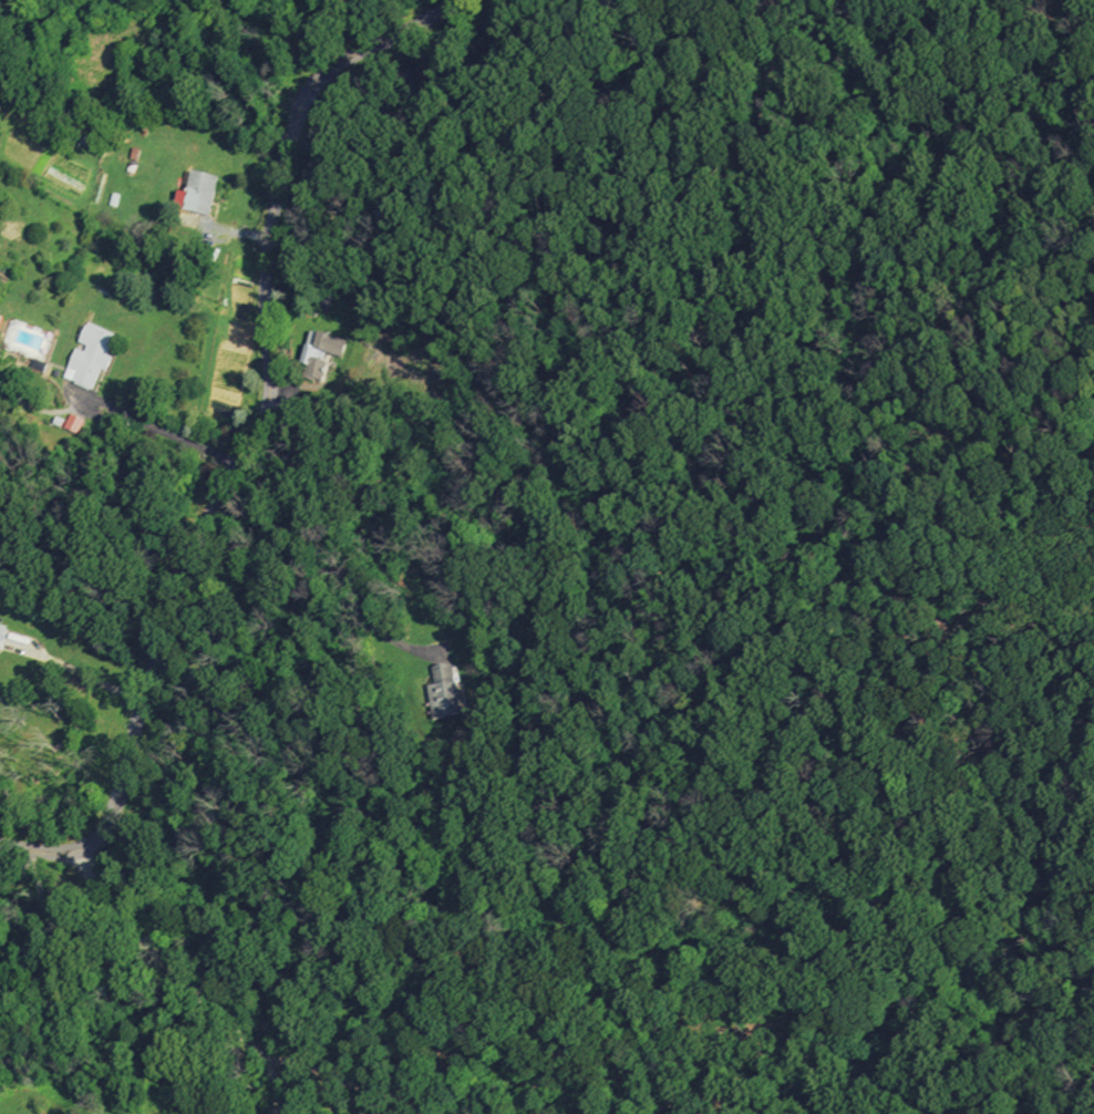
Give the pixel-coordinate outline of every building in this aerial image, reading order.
[(210,214),(219,175),(190,168),(182,208),(210,214)] [(93,391),(102,370),(106,372),(112,358),(107,355),(115,337),(86,324),(79,341),(87,345),(85,351),(76,348),(64,379),(93,391)] [(306,348),(297,347),(290,380),(314,384),(321,354),(336,358),(339,341),(308,334),(306,348)] [(29,365),(33,355),(48,361),(44,371),(29,365)] [(432,683),(424,684),(430,719),(457,714),(450,662),(429,666),(432,683)]
